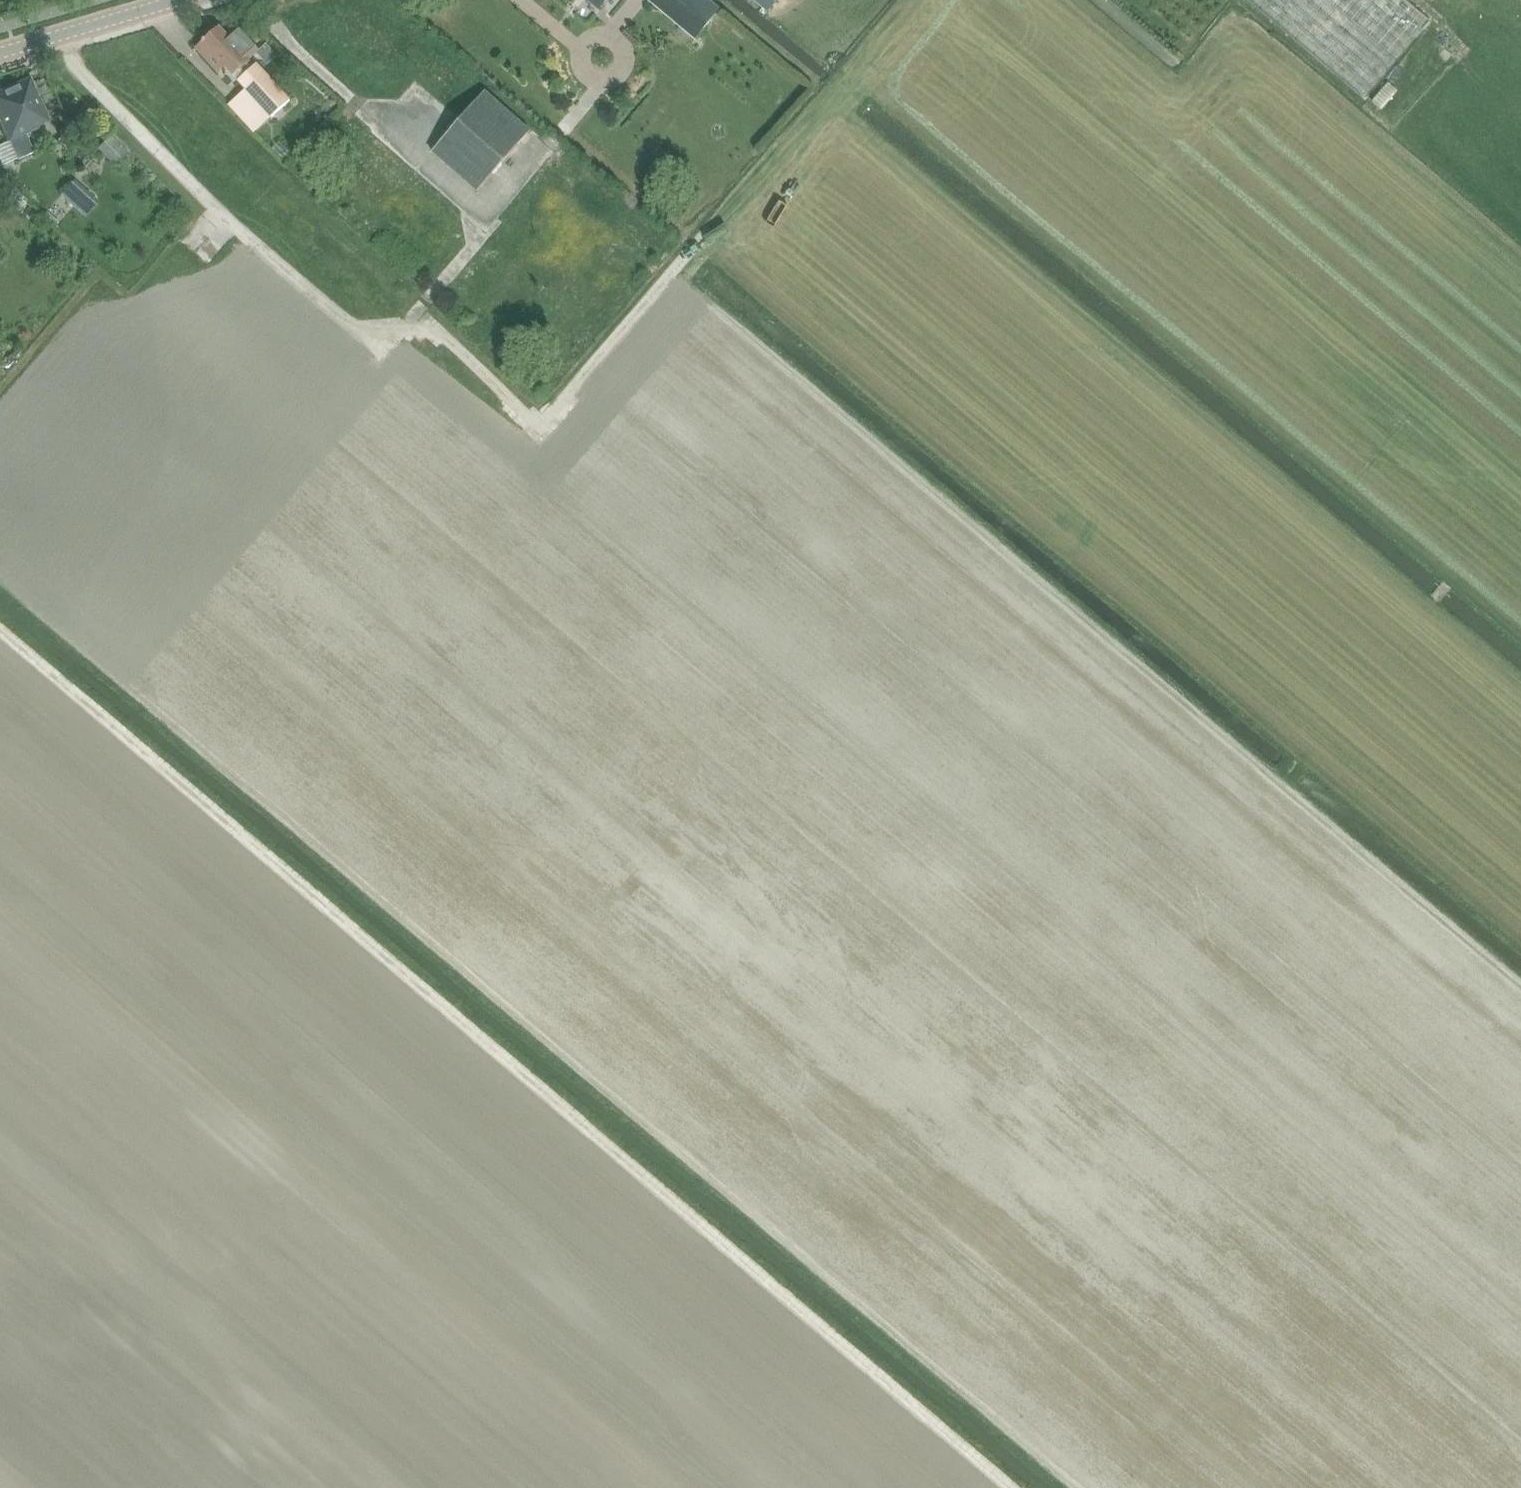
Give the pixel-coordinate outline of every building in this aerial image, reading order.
[(608,0),(584,0),(598,12),(608,0)] [(649,0),(695,39),(720,9),(709,0),(649,0)] [(1430,21),(1405,0),(1248,0),(1364,99),(1430,21)] [(205,41),(198,47),(217,69),(224,63),(226,66),(233,60),(246,74),(239,81),(272,117),(290,100),(257,64),(252,68),(247,62),(249,60),(258,51),(237,28),(228,36),(220,28),(207,40),(205,38),(204,40),(205,41)] [(18,160),(34,153),(26,134),(40,128),(39,126),(50,121),(30,78),(0,92),(0,119),(10,142),(0,146),(0,164),(2,167),(18,160)] [(479,192),(517,148),(526,156),(537,143),(527,135),(531,131),(486,91),(433,152),(479,192)] [(114,125),(104,135),(121,152),(131,141),(114,125)]
